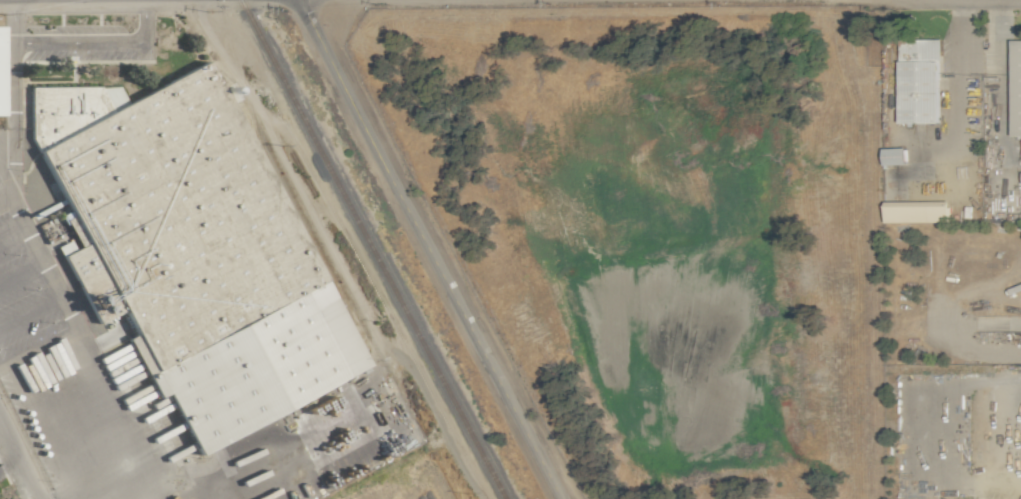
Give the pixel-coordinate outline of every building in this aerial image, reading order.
[(938,38),(898,38),(899,122),(939,122),(938,38)] [(1011,39),(1010,136),(1020,136),(1020,39),(1011,39)] [(28,85),(27,117),(65,210),(64,225),(73,217),(81,225),(81,208),(124,190),(124,182),(146,173),(161,189),(172,179),(174,179),(174,176),(210,177),(211,176),(215,188),(224,188),(224,177),(233,178),(237,174),(240,177),(240,191),(244,187),(245,180),(259,180),(211,61),(122,97),(118,87),(28,85)] [(905,163),(905,147),(882,147),(882,164),(905,163)] [(948,222),(948,200),(884,201),(884,222),(948,222)] [(364,369),(292,220),(284,221),(284,223),(269,224),(272,231),(261,236),(258,230),(258,220),(243,221),(243,209),(244,206),(234,202),(228,205),(234,217),(235,223),(240,226),(245,224),(247,264),(245,265),(245,276),(252,290),(253,317),(156,364),(146,365),(189,453),(364,369)]
